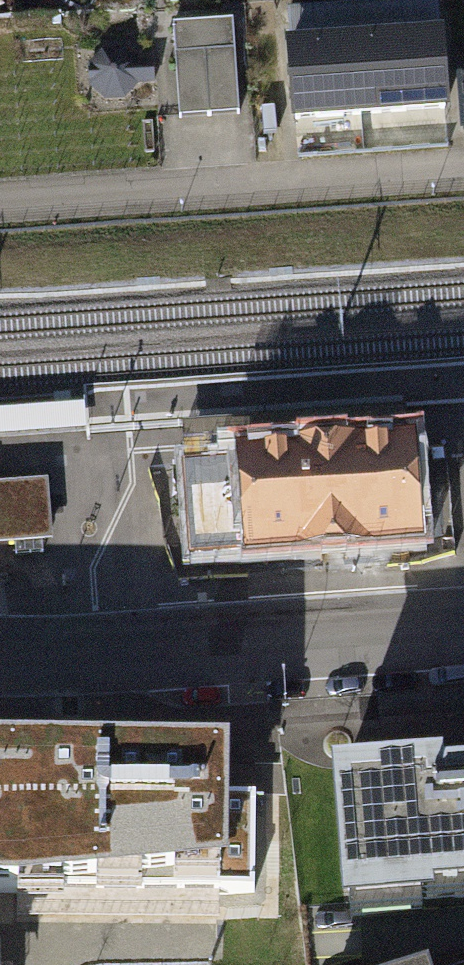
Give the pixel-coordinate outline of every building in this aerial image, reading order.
[(442,4),(292,15),(300,130),(450,119),(442,4)] [(237,24),(176,28),(181,119),(242,116),(237,24)] [(157,86),(155,65),(139,66),(126,54),(107,55),(92,67),(93,89),(108,102),(129,100),(142,88),(157,86)] [(456,67),(460,132),(463,131),(463,66),(456,67)] [(0,406),(0,434),(83,428),(81,400),(0,406)] [(184,431),(187,471),(229,468),(315,462),(314,447),(370,443),(371,457),(413,454),(410,414),(184,431)] [(229,468),(187,471),(193,564),(419,549),(413,454),(371,457),(370,443),(314,447),(315,462),(229,468)] [(17,550),(44,548),(55,547),(50,490),(0,493),(0,551),(17,550)] [(44,548),(17,550),(18,558),(37,557),(45,556),(44,548)] [(213,891),(214,763),(0,762),(0,889),(213,891)] [(428,776),(427,768),(332,776),(341,888),(412,882),(411,873),(463,870),(463,774),(428,776)]
